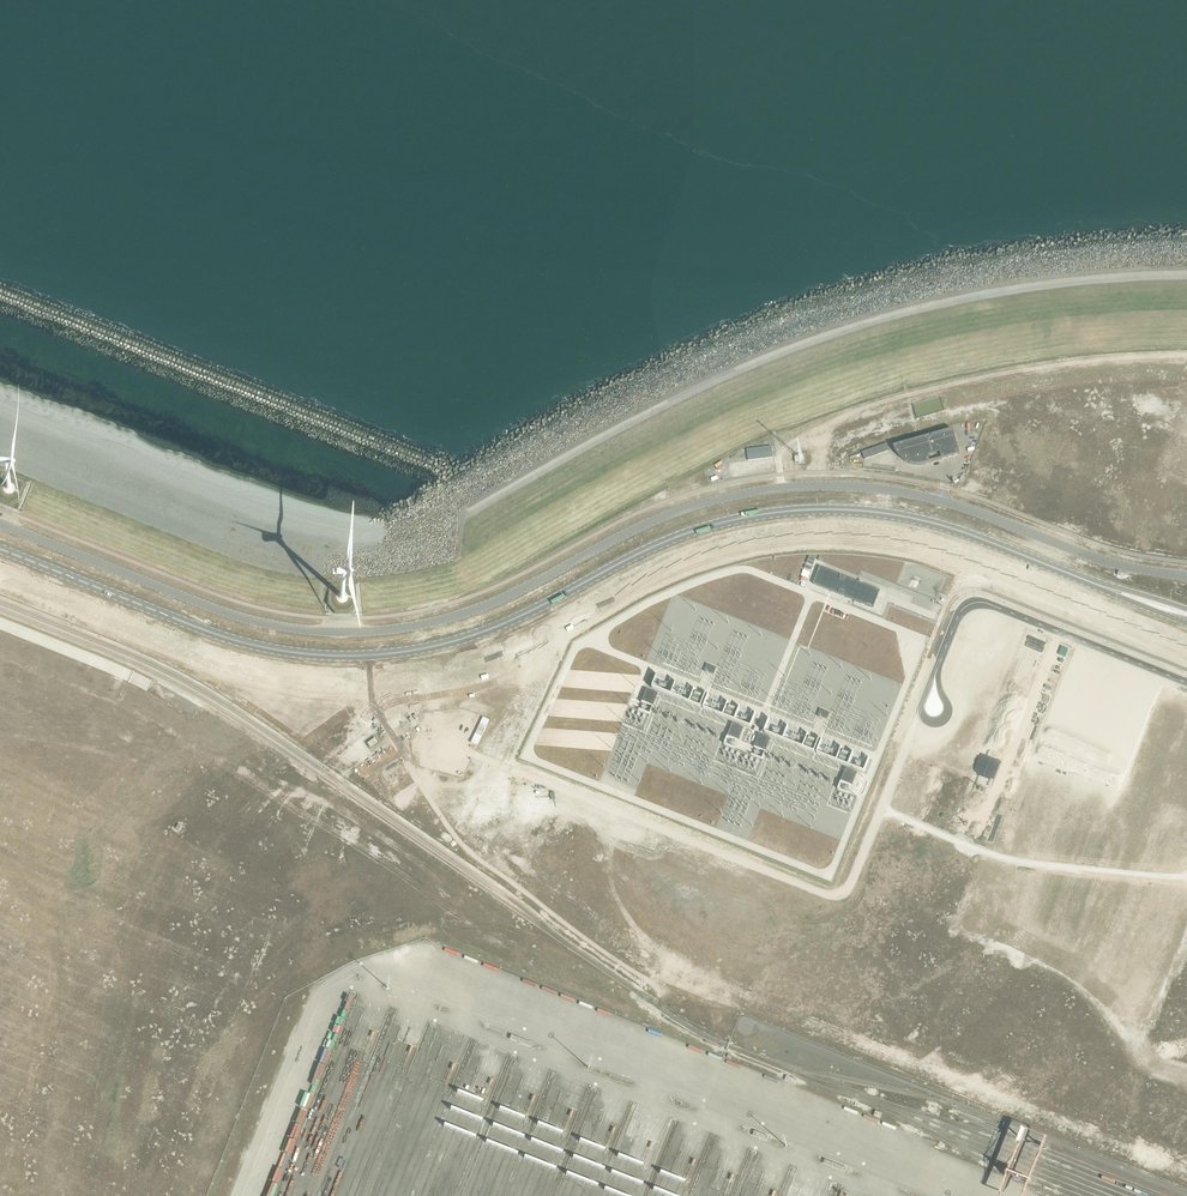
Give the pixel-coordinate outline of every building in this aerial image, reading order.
[(924,467),(959,457),(952,432),(892,449),(896,457),(898,459),(901,462),(905,465),(910,467),(915,468),(920,468),(924,467)] [(864,461),(889,453),(887,446),(862,455),(864,461)] [(771,447),(746,450),(748,461),(772,458),(771,447)] [(718,470),(724,467),(721,462),(715,465),(718,470)] [(712,481),(718,478),(716,473),(710,475),(712,481)] [(0,499),(1,499),(2,499),(3,499),(4,499),(4,498),(5,498),(6,498),(6,497),(7,497),(7,496),(8,496),(8,495),(9,495),(9,494),(10,494),(10,493),(10,492),(10,491),(11,491),(11,490),(11,489),(11,488),(11,487),(10,486),(10,485),(10,484),(9,484),(9,483),(8,482),(7,481),(6,480),(5,480),(4,479),(3,479),(2,479),(1,479),(0,479),(0,499)] [(820,567),(813,584),(854,600),(873,608),(880,591),(820,567)] [(1061,647),(1058,655),(1065,657),(1068,649),(1061,647)] [(614,690),(614,670),(607,670),(606,690),(614,690)] [(1029,697),(1034,684),(1028,681),(1023,694),(1029,697)] [(646,689),(641,702),(652,707),(657,694),(646,689)] [(727,737),(738,741),(744,728),(732,723),(732,724),(727,737)] [(759,734),(754,747),(765,752),(771,739),(759,734)] [(376,741),(374,738),(367,744),(370,748),(377,742),(376,741)] [(956,752),(934,746),(932,753),(954,760),(956,752)] [(846,769),(841,782),(852,786),(857,773),(846,769)] [(531,1048),(533,1044),(511,1035),(509,1039),(531,1048)] [(787,1075),(785,1080),(795,1084),(797,1079),(787,1075)] [(766,1141),(768,1137),(754,1131),(752,1136),(766,1141)] [(845,1173),(847,1168),(824,1160),(823,1164),(845,1173)]
